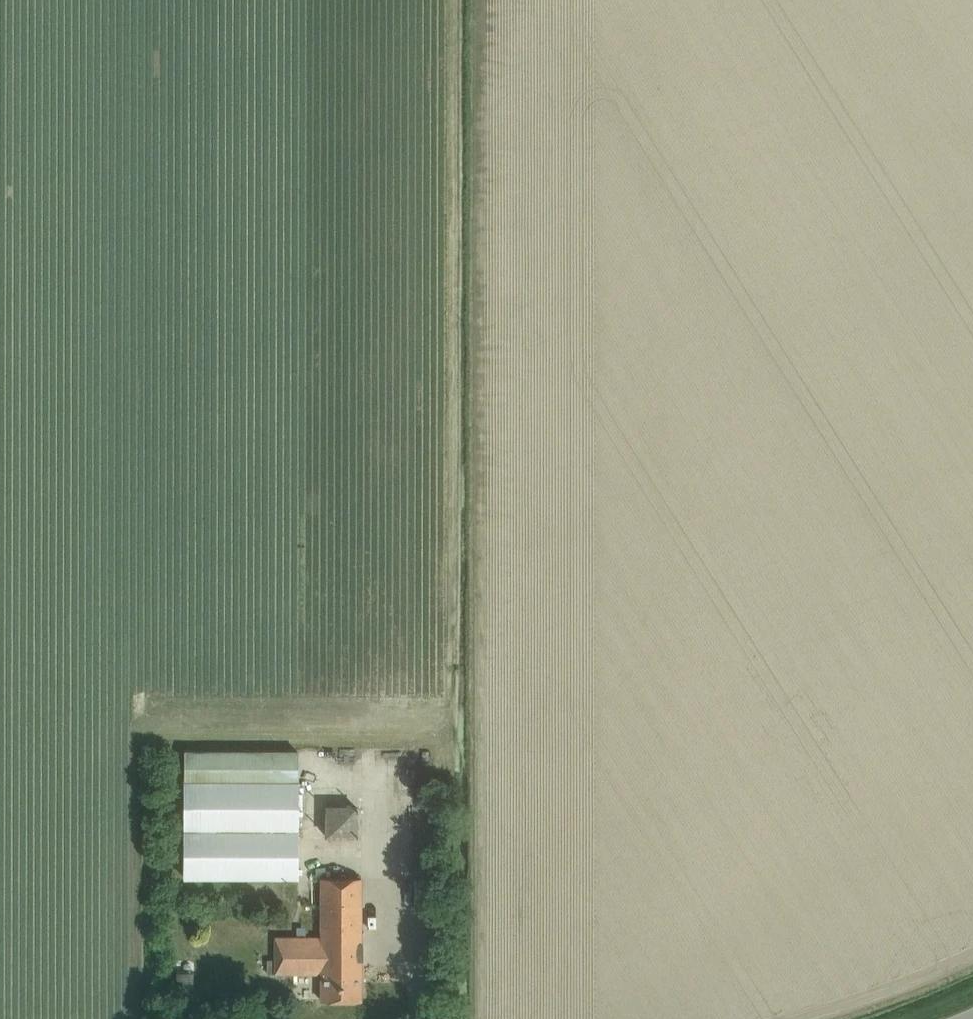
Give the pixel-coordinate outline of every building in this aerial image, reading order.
[(298,750),(185,750),(185,877),(298,877),(298,750)] [(357,837),(358,805),(326,804),(325,837),(357,837)] [(362,1000),(362,878),(322,878),(322,937),(276,937),(276,972),(322,973),(322,999),(362,1000)]
